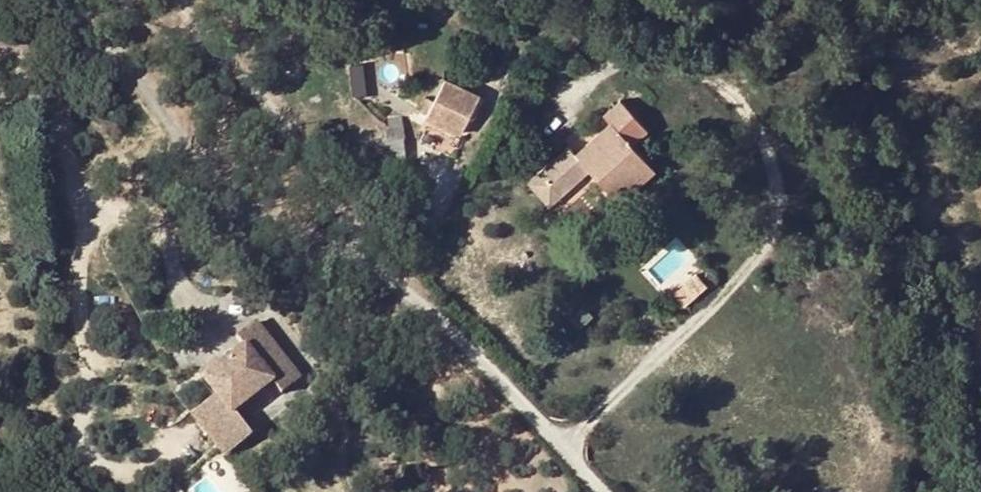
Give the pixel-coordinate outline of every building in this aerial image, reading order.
[(460,131),(477,92),(440,75),(429,98),(422,114),(460,131)] [(420,94),(414,110),(422,114),(429,98),(420,94)] [(647,129),(636,117),(617,96),(600,111),(608,119),(572,151),(567,145),(538,171),(561,194),(588,169),(619,201),(654,169),(631,144),(647,129)] [(387,131),(381,131),(382,142),(402,140),(400,116),(387,115),(387,131)] [(402,140),(382,142),(383,162),(403,161),(402,140)] [(538,171),(527,181),(549,205),(561,194),(538,171)] [(296,374),(253,316),(234,330),(242,340),(201,372),(213,387),(188,406),(208,433),(176,457),(192,479),(224,455),(219,448),(246,428),(228,405),(268,374),(277,387),(296,374)] [(271,393),(277,387),(268,374),(228,405),(246,428),(254,423),(242,406),(267,388),(271,393)]
